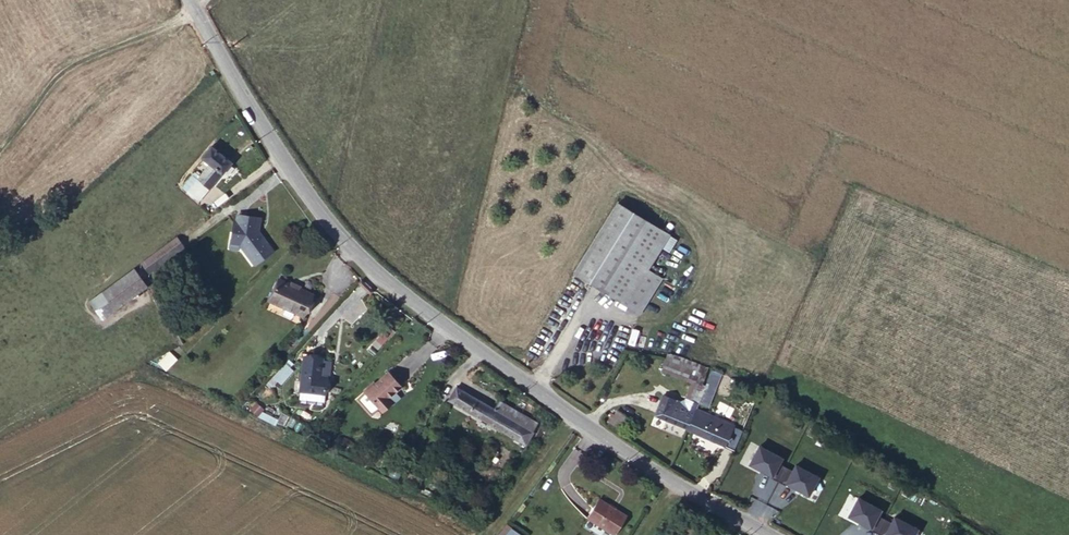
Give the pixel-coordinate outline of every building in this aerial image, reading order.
[(205,154),(217,141),(214,138),(203,151),(205,154)] [(238,160),(217,141),(205,154),(216,163),(190,195),(200,206),(238,160)] [(328,156),(314,152),(311,163),(326,166),(328,156)] [(197,209),(200,206),(190,195),(186,200),(197,209)] [(622,197),(580,272),(645,308),(665,272),(651,265),(667,237),(673,241),(680,230),(622,197)] [(232,222),(231,242),(245,243),(244,247),(258,264),(274,250),(263,237),(258,239),(255,233),(259,228),(259,217),(236,216),(237,222),(232,222)] [(180,237),(144,262),(150,272),(187,247),(180,237)] [(245,243),(231,242),(229,242),(229,252),(240,253),(241,247),(244,247),(245,243)] [(134,267),(89,301),(102,318),(147,286),(134,267)] [(305,316),(314,294),(282,280),(273,302),(305,316)] [(319,351),(304,350),(302,386),(325,388),(327,371),(318,370),(319,351)] [(709,390),(718,369),(684,356),(679,353),(672,371),(702,385),(709,390)] [(380,406),(390,397),(389,394),(402,384),(390,370),(377,382),(368,388),(366,390),(378,404),(380,406)] [(368,388),(377,382),(375,379),(366,386),(368,388)] [(665,410),(694,423),(703,404),(709,390),(702,385),(695,403),(693,408),(681,403),(670,398),(665,410)] [(301,393),(324,395),(325,388),(302,386),(301,390),(301,393)] [(454,386),(448,398),(496,425),(526,441),(538,422),(498,399),(493,408),(454,386)] [(373,409),(378,404),(366,390),(361,396),(360,400),(368,410),(373,409)] [(683,395),(681,403),(693,408),(695,403),(683,395)] [(393,399),(390,397),(380,406),(383,409),(393,399)] [(259,413),(265,406),(257,399),(251,406),(259,413)] [(694,423),(733,440),(739,427),(707,415),(711,407),(703,404),(694,423)] [(739,427),(741,420),(711,407),(707,415),(739,427)] [(733,440),(742,443),(751,420),(742,417),(741,420),(739,427),(733,440)] [(773,474),(781,457),(760,446),(751,463),(773,474)] [(786,485),(808,496),(817,478),(795,467),(786,485)] [(618,510),(592,496),(590,500),(587,498),(579,513),(606,529),(618,510)] [(508,526),(502,534),(520,534),(508,526)]
